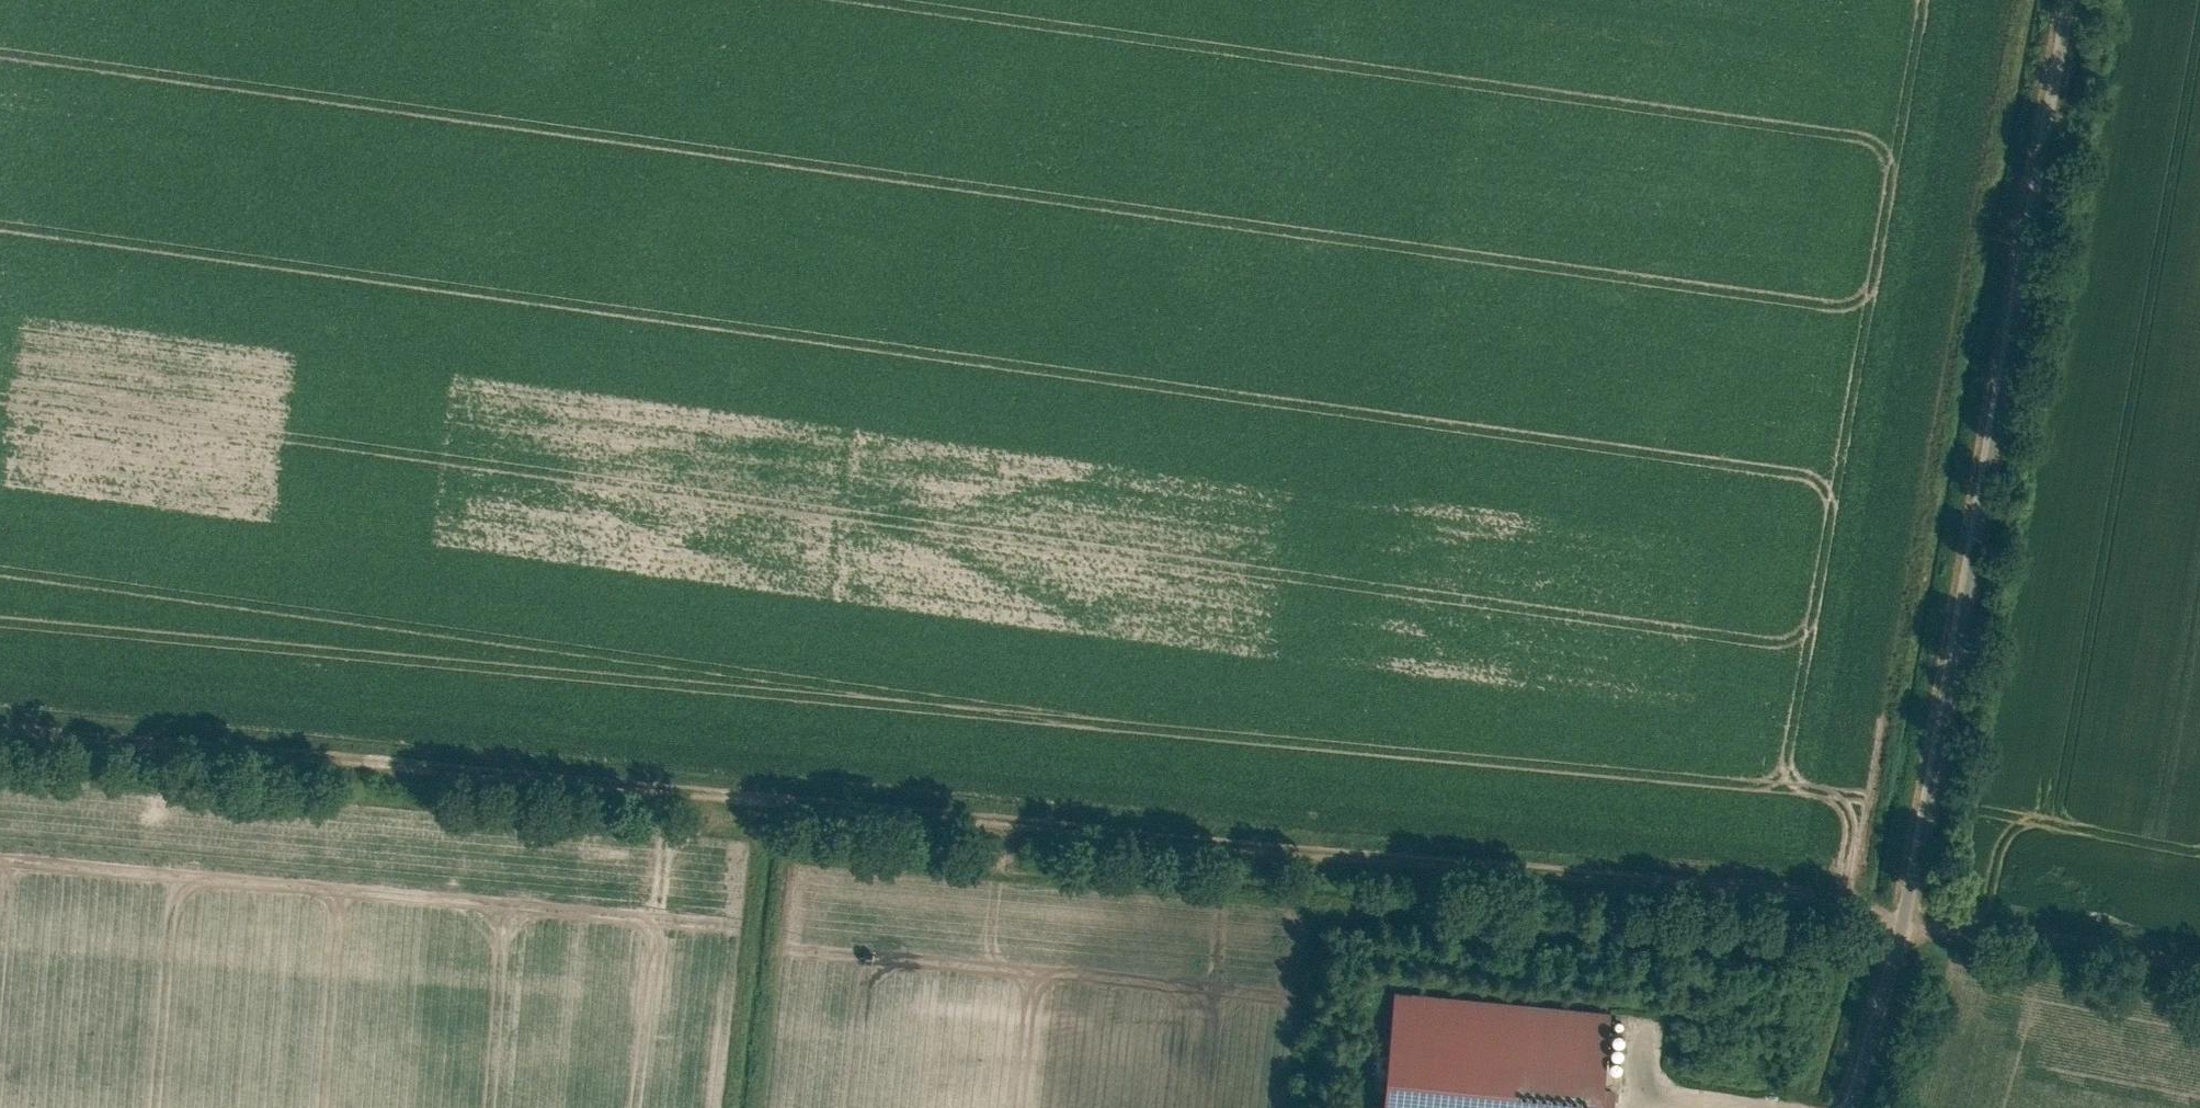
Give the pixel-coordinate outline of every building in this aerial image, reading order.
[(1611,1009),(1397,990),(1386,1107),(1615,1107),(1618,1084),(1605,1082),(1611,1009)]
